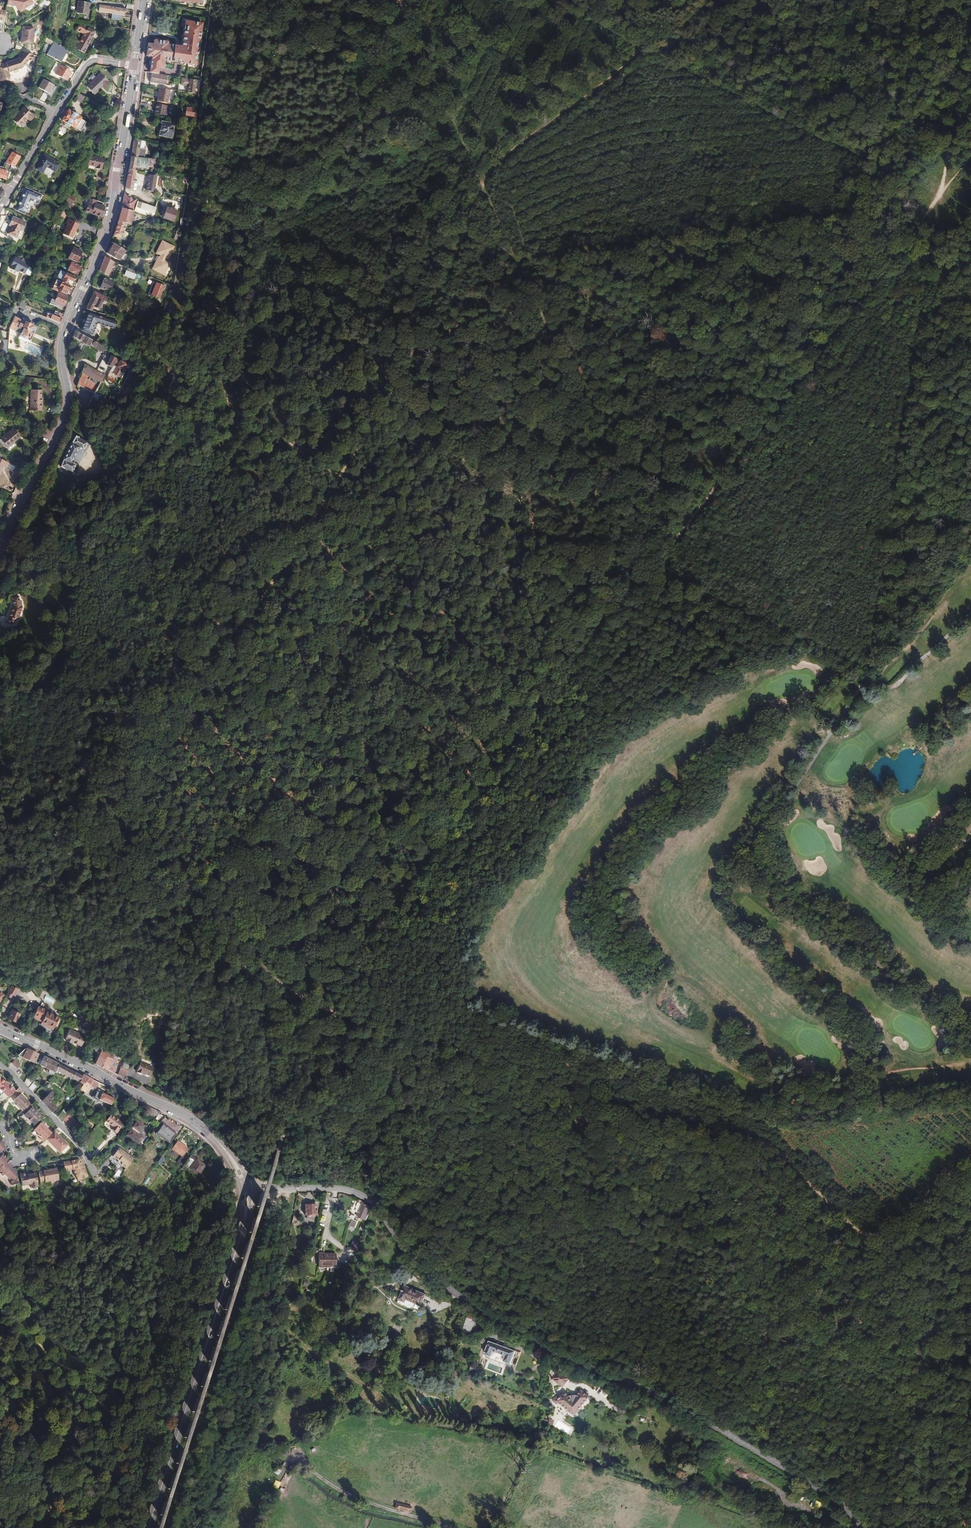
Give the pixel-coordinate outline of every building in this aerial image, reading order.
[(5,16),(10,17),(12,6),(18,6),(22,12),(35,3),(33,0),(8,0),(6,11),(5,16)] [(87,0),(85,0),(76,0),(74,11),(85,13),(87,0)] [(126,8),(105,5),(104,12),(111,13),(111,18),(119,20),(120,13),(125,13),(126,8)] [(151,56),(149,72),(151,73),(152,73),(158,74),(159,66),(164,67),(165,63),(164,63),(164,60),(196,64),(202,23),(184,20),(181,46),(167,44),(167,41),(154,39),(153,43),(148,43),(146,55),(151,56)] [(80,32),(81,29),(83,26),(78,24),(75,30),(80,32)] [(32,32),(32,27),(21,27),(22,43),(33,42),(33,37),(34,35),(34,33),(32,32)] [(91,33),(92,29),(88,27),(87,28),(86,28),(84,30),(83,33),(79,41),(77,41),(76,42),(78,43),(75,49),(84,53),(93,34),(91,33)] [(64,50),(52,43),(51,45),(46,54),(58,61),(64,50)] [(0,82),(5,81),(5,79),(10,77),(8,72),(22,68),(27,58),(31,59),(33,53),(22,51),(16,59),(0,64),(0,63),(0,82)] [(71,68),(76,71),(82,62),(77,59),(71,68)] [(68,76),(72,78),(74,74),(60,66),(55,74),(66,80),(68,76)] [(110,83),(100,73),(87,86),(94,94),(102,87),(104,88),(110,83)] [(158,74),(152,73),(152,76),(151,82),(166,85),(168,75),(158,74)] [(201,80),(182,77),(182,79),(180,79),(178,91),(199,94),(201,80)] [(48,95),(53,85),(42,79),(38,88),(44,91),(43,93),(48,95)] [(157,101),(168,103),(170,90),(160,88),(157,101)] [(81,103),(84,97),(78,94),(75,99),(81,103)] [(140,102),(139,110),(142,111),(143,107),(147,108),(148,104),(140,102)] [(171,115),(173,106),(163,105),(163,104),(159,103),(159,104),(157,104),(155,113),(171,115)] [(30,121),(34,117),(25,107),(12,119),(19,126),(27,118),(30,121)] [(194,116),(196,116),(197,109),(187,107),(186,115),(194,116)] [(64,108),(61,113),(64,115),(62,120),(74,128),(74,127),(80,131),(85,122),(80,118),(64,108)] [(162,121),(161,126),(159,135),(165,136),(172,138),(175,123),(162,121)] [(131,156),(138,157),(141,140),(134,139),(131,156)] [(927,141),(922,141),(926,159),(937,157),(935,148),(929,149),(927,141)] [(9,169),(17,172),(19,168),(14,166),(20,157),(12,152),(6,162),(11,165),(9,169)] [(52,175),(59,163),(44,155),(36,169),(48,175),(52,175)] [(96,167),(101,167),(102,167),(103,159),(89,156),(87,165),(96,167)] [(156,166),(157,158),(138,157),(131,156),(129,169),(134,170),(135,163),(156,166)] [(129,169),(125,188),(132,189),(136,189),(136,185),(133,184),(134,180),(136,170),(134,170),(129,169)] [(153,192),(156,176),(148,174),(145,191),(153,192)] [(41,195),(26,188),(24,194),(23,193),(15,210),(24,214),(30,200),(37,203),(41,195)] [(69,194),(65,201),(70,203),(74,197),(69,194)] [(121,208),(133,211),(136,201),(135,200),(132,202),(131,203),(127,198),(124,194),(121,208)] [(85,210),(102,217),(104,206),(101,205),(102,203),(101,202),(98,201),(90,198),(85,210)] [(133,211),(153,217),(156,207),(136,201),(133,211)] [(177,211),(166,207),(164,213),(163,218),(174,221),(177,211)] [(132,217),(133,211),(121,208),(118,221),(126,223),(130,224),(131,220),(133,221),(134,218),(132,217)] [(7,234),(17,237),(20,230),(22,231),(23,231),(24,228),(26,224),(25,222),(12,217),(9,225),(10,226),(7,234)] [(69,220),(63,234),(72,238),(76,230),(78,224),(69,220)] [(123,235),(126,223),(118,221),(114,233),(113,236),(122,239),(123,236),(123,235)] [(72,238),(63,234),(62,235),(73,240),(77,231),(76,230),(72,238)] [(172,246),(162,241),(158,249),(157,249),(155,253),(159,255),(158,257),(157,256),(155,261),(156,261),(153,268),(163,273),(166,266),(167,267),(169,262),(164,260),(165,258),(167,259),(170,253),(169,252),(172,246)] [(124,262),(125,260),(128,252),(124,251),(123,251),(121,249),(113,243),(110,242),(106,253),(114,258),(119,260),(124,262)] [(68,258),(76,262),(81,251),(73,248),(68,258)] [(111,267),(113,261),(105,257),(102,263),(111,267)] [(22,261),(16,258),(10,268),(17,272),(18,271),(24,274),(28,266),(30,262),(23,258),(22,261)] [(76,274),(81,266),(72,261),(67,270),(76,274)] [(143,261),(140,269),(149,272),(151,264),(143,261)] [(155,261),(151,269),(163,275),(167,267),(166,266),(163,273),(153,268),(156,261),(155,261)] [(101,265),(99,271),(104,275),(107,268),(101,265)] [(34,270),(28,266),(24,274),(30,277),(34,270)] [(133,278),(136,270),(126,267),(123,274),(133,278)] [(72,281),(74,277),(60,271),(57,278),(69,284),(70,280),(72,281)] [(109,291),(114,281),(110,278),(109,280),(104,278),(100,287),(109,291)] [(165,284),(161,283),(156,281),(152,293),(160,297),(165,284)] [(66,294),(70,286),(61,282),(58,290),(66,294)] [(86,309),(91,310),(99,294),(94,292),(86,309)] [(64,305),(68,297),(58,293),(55,300),(51,299),(49,304),(56,307),(58,303),(64,305)] [(176,317),(172,302),(166,301),(161,311),(173,318),(176,317)] [(46,317),(59,323),(61,318),(60,318),(61,313),(55,311),(53,315),(47,313),(46,317)] [(92,334),(93,330),(96,323),(108,328),(113,330),(116,324),(89,313),(81,330),(92,334)] [(36,327),(14,316),(9,328),(20,334),(18,338),(28,342),(36,327)] [(96,323),(93,330),(99,337),(108,328),(96,323)] [(75,331),(72,336),(90,346),(90,345),(95,347),(96,346),(97,343),(75,331)] [(82,372),(100,384),(105,375),(84,364),(82,372)] [(94,394),(95,393),(100,384),(82,372),(77,384),(94,394)] [(40,398),(41,398),(41,391),(31,390),(30,410),(42,410),(42,401),(40,401),(40,398)] [(93,409),(100,396),(95,393),(94,394),(88,406),(93,409)] [(108,401),(114,404),(117,398),(111,395),(108,401)] [(13,428),(8,433),(0,439),(7,448),(20,437),(13,428)] [(87,443),(75,436),(69,447),(63,459),(60,467),(72,473),(75,466),(70,462),(77,449),(82,452),(87,443)] [(3,467),(6,468),(8,463),(1,459),(2,456),(0,455),(0,473),(2,470),(0,469),(2,466),(3,467)] [(18,623),(21,610),(11,609),(9,621),(18,623)] [(18,990),(12,986),(6,996),(11,999),(13,995),(15,996),(18,990)] [(43,1000),(53,1004),(56,999),(46,994),(43,1000)] [(43,1019),(42,1021),(55,1027),(59,1017),(47,1011),(47,1010),(38,1006),(34,1015),(43,1019)] [(21,1014),(12,1010),(9,1018),(17,1022),(21,1014)] [(71,1041),(73,1042),(81,1046),(85,1036),(70,1029),(66,1039),(66,1040),(70,1042),(71,1041)] [(34,1063),(38,1054),(26,1048),(19,1055),(34,1063)] [(95,1064),(114,1073),(116,1063),(119,1056),(102,1049),(100,1053),(95,1064)] [(55,1072),(58,1064),(43,1057),(39,1065),(47,1069),(46,1071),(53,1074),(55,1072)] [(119,1075),(125,1078),(127,1074),(132,1062),(125,1058),(124,1063),(123,1062),(121,1068),(122,1068),(119,1075)] [(24,1083),(28,1075),(14,1060),(7,1066),(24,1083)] [(85,1082),(89,1078),(83,1075),(82,1076),(58,1064),(55,1072),(83,1085),(85,1082)] [(150,1076),(153,1070),(140,1065),(136,1072),(138,1073),(141,1074),(142,1075),(143,1073),(145,1074),(150,1076)] [(29,1088),(34,1081),(28,1075),(24,1083),(29,1088)] [(1,1095),(10,1086),(6,1081),(5,1082),(0,1087),(0,1094),(1,1095)] [(29,1088),(33,1092),(38,1085),(34,1081),(29,1088)] [(80,1089),(84,1091),(90,1084),(85,1082),(83,1085),(80,1089)] [(1,1095),(6,1100),(14,1092),(15,1091),(10,1086),(1,1095)] [(21,1094),(23,1092),(19,1088),(15,1091),(14,1092),(18,1097),(21,1094)] [(94,1090),(92,1096),(111,1105),(111,1104),(114,1098),(118,1092),(114,1090),(110,1096),(106,1094),(106,1093),(104,1092),(104,1091),(99,1089),(97,1091),(94,1090)] [(42,1102),(52,1112),(57,1107),(51,1101),(55,1096),(51,1093),(50,1092),(47,1096),(43,1101),(42,1102)] [(22,1111),(30,1103),(21,1094),(18,1097),(14,1101),(17,1104),(16,1105),(22,1111)] [(35,1125),(42,1117),(39,1114),(35,1111),(32,1108),(33,1106),(30,1103),(22,1111),(25,1114),(24,1115),(27,1118),(31,1122),(32,1122),(35,1125)] [(156,1116),(159,1111),(151,1107),(149,1111),(148,1112),(156,1116)] [(73,1128),(78,1122),(68,1113),(63,1119),(73,1128)] [(109,1133),(114,1136),(123,1124),(111,1115),(106,1121),(114,1127),(109,1133)] [(40,1139),(43,1142),(46,1139),(52,1133),(41,1123),(34,1130),(39,1134),(40,1135),(42,1137),(41,1138),(40,1139)] [(169,1143),(175,1134),(163,1125),(156,1134),(169,1143)] [(139,1144),(144,1137),(132,1129),(127,1135),(139,1144)] [(68,1145),(54,1131),(52,1133),(46,1139),(60,1153),(68,1145)] [(7,1160),(8,1159),(2,1152),(6,1148),(4,1145),(5,1143),(1,1140),(0,1141),(0,1167),(7,1160)] [(172,1149),(182,1156),(188,1149),(178,1141),(172,1149)] [(119,1167),(124,1171),(133,1159),(117,1147),(108,1158),(112,1164),(118,1168),(119,1167)] [(177,1162),(182,1166),(187,1160),(182,1156),(177,1162)] [(191,1156),(184,1166),(186,1167),(197,1176),(205,1166),(191,1156)] [(87,1177),(79,1159),(68,1161),(69,1163),(66,1163),(66,1162),(63,1162),(65,1171),(73,1169),(78,1181),(87,1177)] [(18,1184),(16,1171),(15,1169),(15,1168),(13,1169),(11,1168),(13,1166),(7,1160),(0,1167),(0,1173),(3,1176),(4,1174),(11,1181),(12,1185),(18,1184)] [(39,1172),(40,1183),(58,1180),(57,1169),(39,1172)] [(113,1175),(117,1178),(122,1172),(118,1169),(113,1175)] [(28,1175),(27,1173),(20,1174),(22,1186),(30,1184),(31,1188),(38,1187),(36,1173),(31,1174),(28,1175)] [(100,1176),(95,1181),(102,1188),(107,1183),(100,1176)] [(368,1205),(363,1202),(360,1209),(357,1216),(365,1220),(370,1207),(368,1205)] [(316,1214),(316,1203),(305,1204),(305,1214),(316,1214)] [(324,1255),(320,1255),(320,1266),(333,1266),(333,1253),(324,1253),(324,1255)] [(428,1293),(409,1285),(407,1290),(405,1289),(400,1302),(415,1309),(416,1306),(422,1308),(428,1293)] [(472,1331),(474,1321),(472,1321),(473,1316),(467,1315),(463,1329),(472,1331)] [(510,1364),(515,1351),(488,1341),(484,1354),(490,1357),(492,1351),(504,1356),(502,1361),(510,1364)] [(553,1377),(563,1386),(569,1377),(559,1369),(553,1377)] [(590,1396),(580,1388),(576,1394),(575,1393),(569,1393),(568,1394),(565,1391),(557,1400),(573,1413),(576,1413),(590,1396)] [(437,1410),(440,1398),(429,1396),(426,1397),(422,1398),(418,1398),(416,1404),(437,1410)] [(553,1427),(570,1436),(575,1428),(558,1418),(553,1427)] [(395,1508),(411,1513),(413,1507),(397,1502),(395,1508)]
